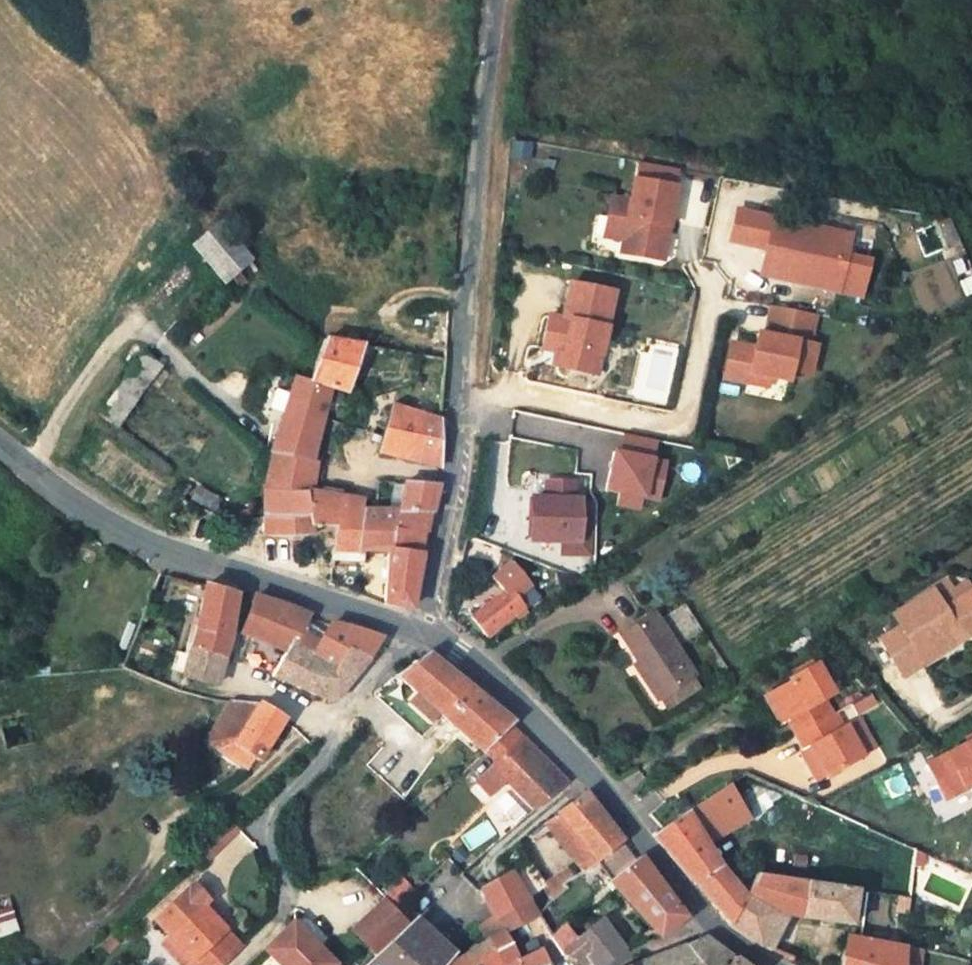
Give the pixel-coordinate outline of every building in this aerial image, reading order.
[(599,201),(609,203),(606,223),(615,225),(612,238),(651,246),(656,225),(653,223),(656,211),(661,211),(669,173),(628,164),(623,185),(603,181),(599,201)] [(774,199),(725,191),(720,222),(755,229),(750,256),(850,273),(856,237),(834,233),(838,210),(796,203),(795,212),(773,208),(774,199)] [(595,221),(606,223),(609,203),(599,201),(595,221)] [(860,214),(838,210),(834,233),(856,237),(860,214)] [(181,246),(223,283),(248,255),(206,218),(181,246)] [(555,304),(545,350),(580,358),(601,276),(557,267),(549,303),(555,304)] [(804,326),(810,296),(765,288),(760,317),(757,332),(749,330),(725,326),(719,361),(743,365),(745,356),(764,359),(783,363),(785,353),(805,356),(810,327),(804,326)] [(760,317),(752,316),(749,330),(757,332),(760,317)] [(301,355),(300,371),(314,376),(328,380),(341,333),(305,328),(301,355)] [(83,402),(99,415),(146,357),(131,343),(83,402)] [(300,371),(301,355),(296,354),(286,353),(263,423),(304,430),(308,409),(314,376),(300,371)] [(762,369),(764,359),(745,356),(743,365),(762,369)] [(368,429),(365,442),(424,455),(426,413),(378,397),(368,429)] [(300,451),(304,430),(263,423),(257,444),(300,451)] [(312,541),(344,540),(345,494),(346,487),(295,482),(300,451),(257,444),(253,466),(251,489),(250,511),(250,515),(294,534),(295,521),(311,527),(312,541)] [(667,457),(682,460),(684,447),(669,445),(667,457)] [(564,487),(565,467),(537,465),(536,485),(519,485),(517,525),(566,527),(568,487),(564,487)] [(389,471),(386,497),(420,499),(422,479),(389,471)] [(419,536),(424,500),(420,499),(386,497),(383,512),(362,509),(363,495),(345,494),(344,540),(355,540),(368,540),(374,594),(399,598),(412,536),(419,536)] [(362,509),(383,512),(386,497),(363,495),(362,509)] [(457,606),(472,628),(511,599),(503,589),(516,578),(501,559),(497,558),(481,569),(491,582),(457,606)] [(889,667),(911,654),(909,650),(945,628),(948,633),(965,623),(970,600),(971,599),(971,598),(963,582),(960,584),(945,580),(941,583),(935,574),(904,592),(911,605),(888,618),(867,631),(889,667)] [(945,580),(960,584),(955,575),(945,580)] [(195,580),(180,672),(213,679),(223,627),(227,589),(195,580)] [(293,629),(301,612),(301,610),(246,591),(244,594),(236,627),(272,640),(285,644),(293,629)] [(911,605),(904,592),(881,606),(888,618),(911,605)] [(623,666),(637,689),(672,668),(675,666),(658,639),(686,621),(669,594),(641,611),(638,605),(605,625),(629,662),(623,666)] [(352,626),(317,616),(311,636),(358,653),(369,632),(352,626)] [(285,644),(273,671),(324,700),(334,687),(358,653),(311,636),(293,629),(285,644)] [(416,645),(389,672),(474,750),(477,747),(500,721),(505,716),(416,645)] [(786,730),(821,709),(822,708),(812,692),(821,687),(803,658),(777,673),(779,676),(755,691),(765,707),(771,704),(786,730)] [(680,682),(672,668),(637,689),(646,703),(680,682)] [(828,721),(834,718),(866,698),(858,686),(822,708),(821,709),(828,721)] [(223,693),(192,735),(242,770),(250,759),(226,742),(252,702),(223,693)] [(226,742),(250,759),(278,719),(252,702),(226,742)] [(821,709),(786,730),(796,745),(801,743),(816,771),(851,749),(835,720),(834,718),(828,721),(821,709)] [(847,713),(835,720),(851,749),(864,742),(847,713)] [(500,721),(477,747),(485,756),(510,731),(500,721)] [(510,731),(485,756),(464,777),(481,793),(497,777),(525,806),(555,778),(510,731)] [(970,742),(929,763),(947,799),(971,786),(971,735),(967,737),(970,742)] [(811,773),(816,771),(801,743),(796,745),(811,773)] [(714,915),(729,898),(718,878),(696,836),(736,814),(717,781),(651,819),(639,827),(714,915)] [(503,785),(492,794),(512,819),(523,810),(503,785)] [(533,819),(574,861),(580,858),(610,833),(573,789),(562,795),(547,806),(533,819)] [(225,811),(194,842),(201,850),(233,818),(225,811)] [(623,848),(610,833),(580,858),(597,872),(623,848)] [(672,910),(623,848),(597,872),(595,874),(648,930),(672,910)] [(816,881),(818,850),(804,849),(802,861),(777,860),(774,877),(816,881)] [(543,875),(551,871),(545,865),(530,873),(508,850),(498,859),(503,868),(474,885),(492,910),(529,885),(543,879),(543,875)] [(595,874),(597,872),(580,858),(574,861),(551,871),(543,875),(543,879),(551,893),(534,906),(550,925),(561,918),(569,930),(580,924),(585,931),(573,939),(583,959),(613,944),(576,892),(595,874)] [(745,861),(718,878),(729,898),(752,874),(755,872),(745,861)] [(167,925),(190,949),(183,956),(192,964),(213,964),(231,947),(212,927),(222,918),(200,894),(204,890),(189,874),(152,910),(167,925)] [(747,934),(767,913),(790,915),(841,919),(847,884),(816,881),(774,877),(752,874),(729,898),(714,915),(747,934)] [(527,911),(534,906),(551,893),(543,879),(529,885),(492,910),(507,927),(527,911)] [(375,940),(407,909),(385,887),(353,919),(375,940)] [(0,902),(0,936),(20,930),(9,899),(0,902)] [(507,927),(492,910),(475,922),(485,936),(488,940),(507,927)] [(445,945),(412,911),(376,947),(357,964),(422,964),(445,945)] [(747,934),(779,953),(790,915),(767,913),(747,934)] [(296,915),(295,914),(266,941),(268,943),(290,964),(346,964),(296,915)] [(222,918),(212,927),(231,947),(241,937),(222,918)] [(112,925),(103,934),(109,940),(118,932),(112,925)] [(167,925),(160,932),(183,956),(190,949),(167,925)] [(692,931),(670,941),(650,964),(741,964),(692,931)] [(847,934),(838,931),(830,964),(893,964),(895,950),(847,934)] [(500,957),(488,940),(485,936),(454,954),(445,945),(422,964),(488,964),(500,957)] [(670,941),(618,964),(650,964),(670,941)] [(519,964),(535,957),(527,944),(520,948),(500,957),(507,964),(517,964),(519,964)] [(500,957),(488,964),(507,964),(500,957)]
